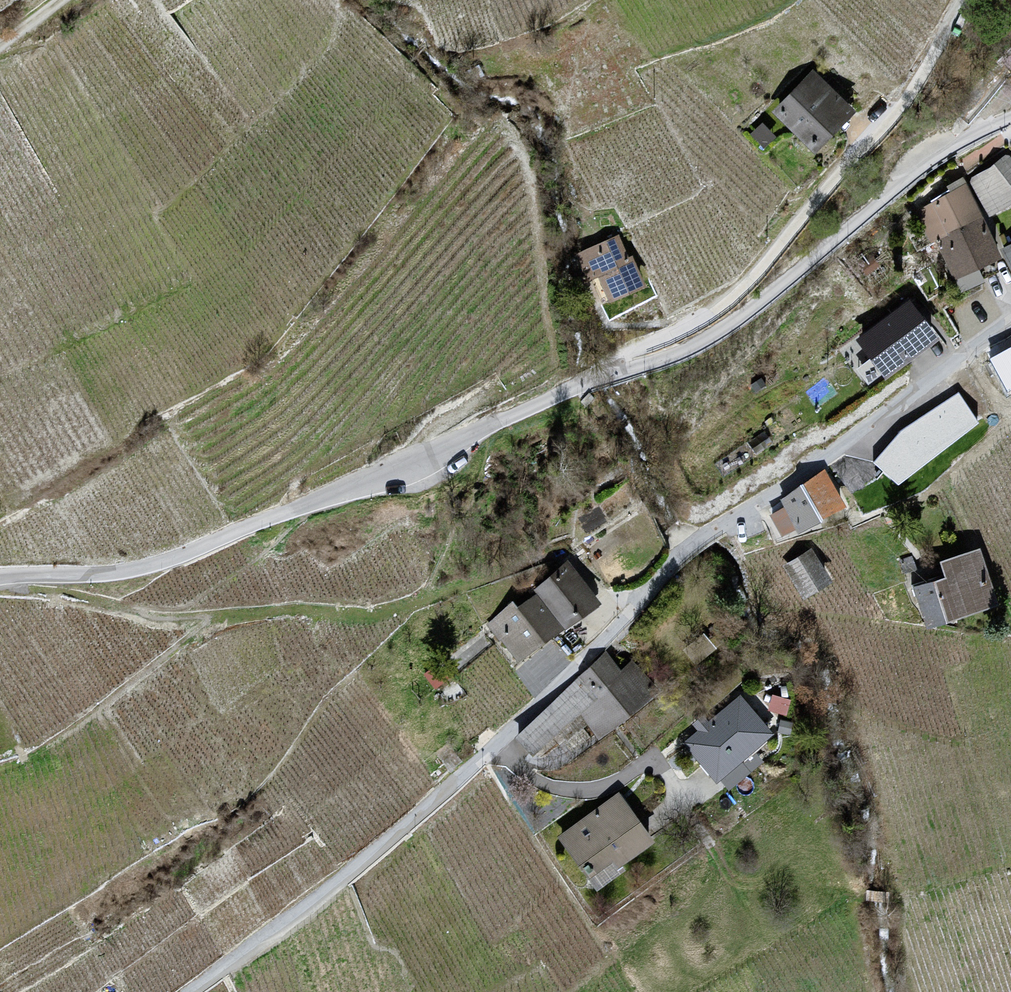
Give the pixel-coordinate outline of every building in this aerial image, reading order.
[(881,122),(828,75),(789,120),(841,166),(881,122)] [(969,188),(993,225),(1010,213),(1010,161),(969,188)] [(993,225),(969,188),(927,216),(946,249),(993,225)] [(993,225),(946,249),(966,287),(1010,263),(1010,259),(993,225)] [(645,286),(620,232),(580,250),(605,304),(645,286)] [(911,294),(855,332),(884,376),(941,338),(911,294)] [(997,363),(1010,388),(1010,355),(997,363)] [(870,445),(890,478),(983,423),(963,389),(870,445)] [(855,514),(829,477),(787,507),(813,543),(855,514)] [(1006,612),(987,554),(943,569),(962,626),(1006,612)] [(844,590),(821,555),(791,575),(814,610),(844,590)] [(613,608),(581,568),(545,597),(576,637),(613,608)] [(576,637),(545,597),(503,631),(533,670),(576,637)] [(653,706),(612,662),(568,702),(610,746),(653,706)] [(779,745),(745,704),(688,752),(723,793),(779,745)] [(660,849),(622,799),(564,842),(602,893),(660,849)]
